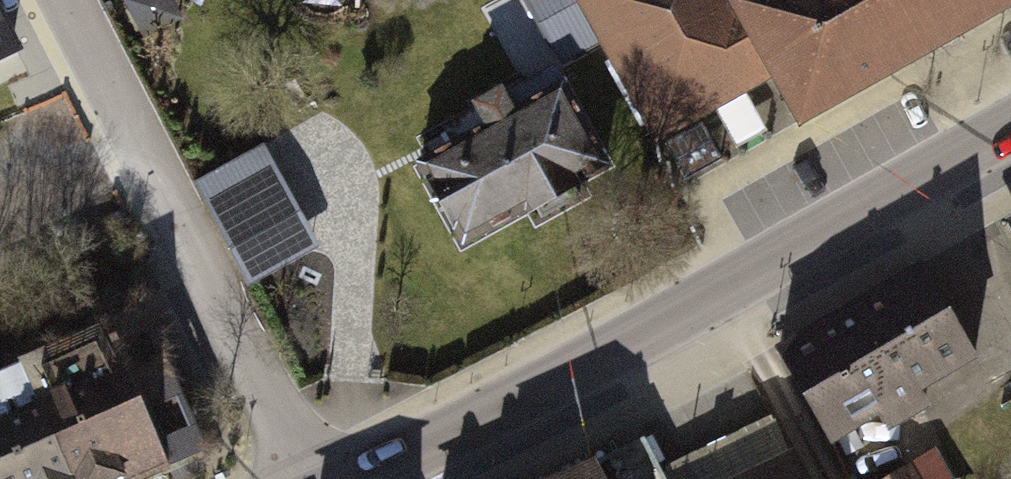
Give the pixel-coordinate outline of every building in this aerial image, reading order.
[(144,37),(183,16),(174,0),(124,0),(144,37)] [(749,79),(708,0),(566,0),(637,137),(691,109),(749,79)] [(749,79),(780,129),(940,39),(1008,0),(708,0),(749,79)] [(0,1),(0,47),(19,38),(0,1)] [(442,141),(400,164),(449,252),(596,170),(526,43),(466,76),(420,102),(442,141)] [(268,151),(195,189),(248,291),(321,253),(268,151)] [(990,224),(1010,260),(1010,213),(990,224)] [(857,293),(777,335),(832,440),(982,361),(927,257),(857,293)] [(0,353),(0,478),(145,478),(146,478),(215,452),(152,293),(0,353)] [(653,423),(607,445),(535,478),(679,478),(653,423)] [(889,476),(890,478),(959,478),(938,446),(889,476)] [(772,452),(712,478),(784,478),(772,452)]
